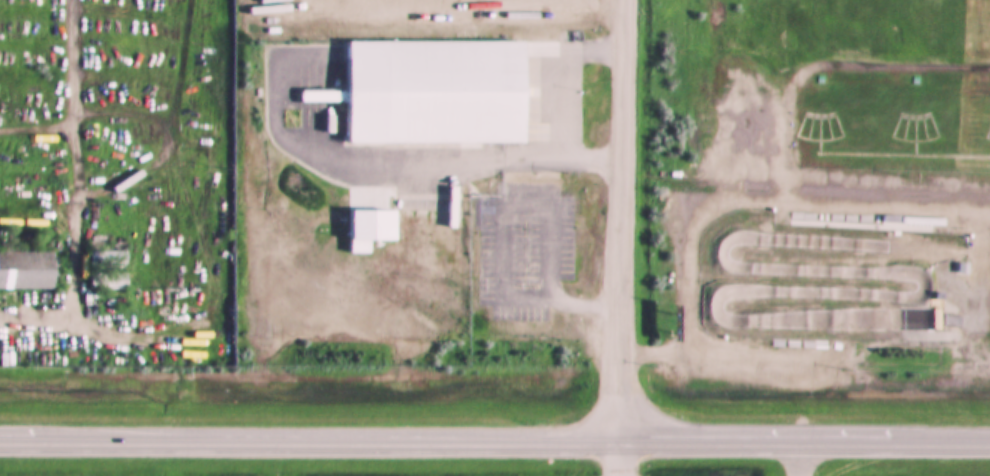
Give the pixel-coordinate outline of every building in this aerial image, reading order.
[(531,123),(530,40),(347,41),(348,145),(545,144),(545,123),(531,123)] [(758,222),(758,206),(745,206),(745,222),(758,222)] [(877,216),(891,217),(890,225),(876,224),(877,216)] [(895,225),(895,217),(935,220),(934,227),(895,225)] [(58,251),(0,251),(0,289),(58,289),(58,251)] [(950,263),(960,263),(959,274),(950,274),(950,263)]
